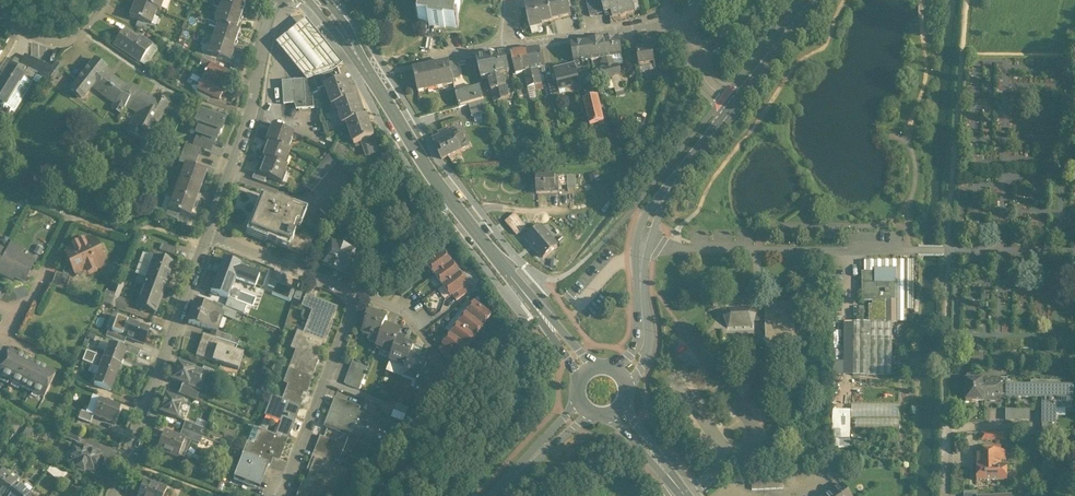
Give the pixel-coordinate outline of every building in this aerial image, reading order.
[(139,3),(157,10),(160,12),(164,0),(140,0),(139,3)] [(220,8),(242,16),(248,1),(246,0),(222,0),(220,8)] [(420,22),(430,24),(429,26),(445,29),(446,27),(456,29),(461,0),(424,0),(420,22)] [(547,1),(547,2),(552,21),(562,19),(562,18),(571,16),(567,0),(553,0),(547,1)] [(595,0),(587,2),(590,17),(599,15),(595,0)] [(595,0),(599,15),(605,13),(602,0),(596,0),(595,0)] [(605,13),(611,12),(612,16),(635,11),(632,0),(602,0),(605,13)] [(139,3),(135,1),(134,2),(135,3),(130,16),(129,15),(129,16),(138,20),(138,21),(151,26),(151,25),(148,24),(152,16),(155,17),(157,10),(139,3)] [(547,2),(535,5),(535,6),(525,8),(530,29),(542,26),(542,24),(552,22),(552,21),(547,2)] [(242,16),(220,8),(214,23),(217,24),(237,31),(242,16)] [(338,69),(339,71),(344,67),(309,22),(279,47),(306,80),(311,78),(311,76),(316,74),(318,76),(322,74),(323,72),(335,68),(336,70),(338,69)] [(237,31),(217,24),(212,39),(235,47),(240,32),(237,31)] [(139,41),(124,31),(114,45),(122,51),(122,50),(137,60),(137,61),(140,63),(152,46),(141,38),(139,41)] [(619,37),(603,40),(606,58),(609,68),(615,66),(614,60),(612,60),(611,57),(622,56),(619,37)] [(235,47),(212,39),(207,53),(207,54),(217,58),(229,63),(235,47)] [(603,40),(588,42),(591,60),(603,59),(603,62),(601,62),(603,70),(609,68),(606,58),(603,40)] [(588,42),(571,45),(574,63),(575,63),(575,65),(577,71),(583,70),(581,62),(591,60),(588,42)] [(652,46),(636,48),(638,60),(639,66),(655,63),(652,46)] [(636,48),(630,49),(632,61),(638,60),(636,48)] [(540,49),(526,51),(535,86),(542,84),(538,69),(544,67),(540,49)] [(526,51),(511,54),(516,74),(527,72),(528,75),(525,75),(528,88),(535,86),(526,51)] [(217,58),(207,54),(207,53),(204,52),(202,58),(211,63),(215,65),(217,58)] [(505,55),(496,56),(491,57),(499,90),(506,88),(504,77),(500,78),(500,75),(510,73),(505,55)] [(43,65),(25,57),(25,56),(21,65),(18,70),(25,74),(28,69),(38,73),(44,65),(43,65)] [(491,57),(485,57),(486,58),(476,59),(481,80),(492,77),(492,80),(489,81),(492,92),(499,90),(491,57)] [(10,65),(3,76),(0,81),(0,88),(12,95),(25,74),(18,70),(21,65),(15,63),(15,61),(14,60),(11,65),(10,65)] [(105,68),(95,60),(71,91),(81,99),(92,86),(114,103),(115,104),(120,97),(126,89),(125,89),(103,71),(105,68)] [(458,62),(449,63),(452,77),(453,77),(453,80),(461,78),(458,62)] [(56,63),(52,69),(51,68),(44,78),(45,78),(44,80),(51,85),(63,68),(56,63)] [(215,65),(211,63),(208,69),(226,77),(229,71),(215,65)] [(449,63),(413,71),(419,92),(455,85),(453,80),(453,77),(452,77),(449,63)] [(50,68),(44,65),(38,73),(37,75),(44,78),(51,68),(50,68)] [(575,65),(554,70),(556,80),(559,90),(580,85),(579,79),(577,71),(575,65)] [(615,66),(609,68),(612,77),(617,76),(621,75),(619,65),(615,66)] [(335,68),(323,72),(322,74),(318,76),(316,74),(311,76),(311,78),(306,80),(283,82),(285,105),(295,105),(297,110),(314,109),(313,95),(321,92),(320,90),(326,88),(343,82),(339,71),(338,69),(336,70),(335,68)] [(603,70),(599,71),(602,80),(612,78),(612,77),(609,68),(603,70)] [(0,88),(0,107),(4,109),(5,107),(8,109),(7,111),(10,112),(11,111),(14,113),(33,83),(32,83),(37,75),(38,73),(28,69),(25,74),(12,95),(0,88)] [(226,77),(208,69),(203,79),(224,90),(229,79),(226,77)] [(583,70),(577,71),(579,79),(589,76),(587,69),(583,70)] [(589,76),(579,79),(580,85),(580,86),(591,84),(589,76)] [(612,77),(612,78),(616,92),(621,91),(617,76),(612,77)] [(224,90),(203,79),(197,90),(210,96),(211,95),(219,100),(224,90)] [(556,80),(548,82),(551,96),(560,94),(559,90),(556,80)] [(343,82),(326,88),(333,109),(337,107),(353,101),(346,81),(343,82)] [(154,101),(134,90),(127,86),(125,89),(126,89),(120,97),(127,103),(125,106),(126,106),(139,113),(129,131),(139,136),(142,130),(151,135),(162,115),(176,122),(182,110),(162,100),(161,101),(156,98),(154,101)] [(480,88),(456,94),(459,107),(469,105),(484,100),(480,88)] [(506,88),(499,90),(502,101),(509,99),(506,88)] [(210,96),(197,90),(194,97),(207,102),(210,96)] [(499,90),(492,92),(494,102),(502,101),(499,90)] [(127,103),(120,97),(115,104),(114,103),(113,105),(114,106),(112,110),(121,115),(126,106),(125,106),(127,103)] [(598,97),(584,101),(590,125),(601,122),(601,125),(604,124),(598,97)] [(353,101),(337,107),(344,127),(347,126),(364,120),(357,100),(353,101)] [(484,100),(469,105),(472,117),(487,113),(484,100)] [(225,122),(199,113),(195,125),(199,127),(196,134),(197,135),(196,139),(193,147),(199,149),(202,141),(213,145),(215,141),(216,141),(219,133),(220,134),(222,130),(225,122)] [(374,139),(367,119),(364,120),(347,126),(354,146),(363,143),(368,156),(378,152),(378,154),(379,154),(374,139)] [(293,134),(271,125),(271,126),(272,126),(266,141),(265,140),(265,141),(269,143),(269,142),(285,149),(286,149),(288,141),(291,141),(293,134)] [(454,136),(452,131),(433,140),(438,151),(442,160),(470,147),(467,141),(465,142),(461,133),(454,136)] [(285,149),(269,142),(269,143),(263,157),(262,157),(262,158),(266,159),(283,165),(286,157),(288,158),(290,150),(286,149),(285,149)] [(193,147),(185,144),(181,156),(185,158),(197,162),(201,149),(199,149),(193,147)] [(331,153),(304,184),(312,192),(340,160),(331,153)] [(197,162),(185,158),(182,164),(184,165),(185,164),(194,168),(197,162)] [(283,165),(266,159),(260,174),(259,174),(266,177),(268,178),(268,179),(281,184),(281,183),(286,185),(290,176),(285,174),(287,167),(283,165)] [(194,168),(185,164),(184,165),(179,180),(202,188),(202,187),(201,187),(206,173),(207,174),(207,173),(194,168)] [(266,177),(259,174),(255,173),(252,180),(264,184),(266,177)] [(340,187),(328,201),(320,210),(328,217),(336,208),(337,208),(348,195),(349,195),(361,182),(352,174),(340,188),(340,187)] [(555,175),(536,176),(536,193),(560,192),(559,184),(559,181),(555,181),(555,175)] [(568,175),(555,175),(555,181),(559,181),(559,184),(568,184),(569,184),(568,175)] [(576,188),(576,175),(568,175),(569,184),(568,184),(568,189),(576,188)] [(202,188),(179,180),(174,194),(196,203),(196,202),(201,188),(202,188)] [(196,203),(174,194),(168,210),(178,213),(180,214),(191,218),(191,217),(190,217),(195,203),(196,203)] [(284,207),(263,199),(249,233),(267,240),(267,241),(277,245),(278,242),(295,249),(299,239),(291,236),(294,227),(297,228),(304,211),(285,203),(284,207)] [(178,213),(168,210),(166,216),(177,221),(180,214),(178,213)] [(557,246),(541,227),(527,239),(543,258),(557,246)] [(96,245),(84,241),(72,246),(67,258),(66,259),(68,264),(69,263),(73,271),(85,276),(98,270),(102,257),(96,245)] [(356,252),(333,243),(323,266),(348,276),(351,267),(357,252),(356,252)] [(177,250),(162,244),(160,251),(175,256),(177,250)] [(10,245),(6,253),(0,264),(0,274),(13,280),(14,277),(24,282),(34,263),(20,256),(22,251),(10,245)] [(369,254),(358,249),(356,252),(357,252),(351,267),(362,271),(362,270),(369,254)] [(445,252),(427,265),(435,276),(453,263),(445,252)] [(173,265),(154,258),(146,280),(165,287),(173,265)] [(241,266),(223,259),(211,293),(228,299),(235,280),(255,288),(256,283),(257,284),(258,281),(257,280),(259,276),(240,269),(241,266)] [(897,264),(897,262),(867,262),(867,273),(886,273),(886,300),(897,300),(901,300),(902,297),(905,297),(905,269),(897,269),(897,264)] [(453,263),(435,276),(443,286),(461,274),(453,263)] [(916,263),(897,264),(897,269),(905,269),(905,297),(902,297),(901,300),(897,300),(897,323),(908,323),(908,313),(916,313),(916,263)] [(368,272),(362,270),(362,271),(359,278),(364,280),(368,272)] [(54,273),(49,285),(63,290),(68,278),(54,273)] [(867,273),(863,273),(863,302),(874,302),(874,306),(871,306),(871,307),(871,323),(886,323),(886,300),(886,273),(867,273)] [(461,274),(443,286),(451,297),(468,284),(461,274)] [(165,287),(146,280),(144,286),(149,288),(141,309),(154,314),(165,287)] [(412,289),(406,280),(398,292),(402,297),(412,289)] [(114,308),(123,285),(111,281),(102,304),(114,308)] [(313,298),(307,296),(302,307),(308,309),(312,300),(313,298)] [(336,309),(312,300),(308,309),(314,312),(305,336),(304,336),(322,343),(324,344),(330,328),(329,327),(336,309)] [(897,300),(886,300),(886,323),(892,323),(897,323),(897,300)] [(247,309),(227,301),(224,307),(229,310),(237,312),(242,315),(244,315),(247,309)] [(212,303),(210,309),(211,309),(204,329),(213,332),(220,314),(221,307),(212,303)] [(481,308),(474,303),(466,313),(484,326),(492,316),(481,308)] [(494,313),(486,303),(481,308),(492,316),(494,313)] [(210,309),(195,304),(189,324),(204,329),(211,309),(210,309)] [(765,319),(767,348),(795,347),(793,304),(765,305),(765,314),(754,314),(754,320),(765,319)] [(224,307),(221,307),(220,314),(227,317),(229,310),(224,307)] [(754,314),(752,308),(728,309),(726,315),(726,320),(729,326),(752,325),(754,320),(754,314)] [(237,312),(229,310),(227,317),(234,320),(235,315),(237,312)] [(378,314),(370,310),(366,320),(368,320),(363,334),(379,340),(377,343),(378,344),(385,325),(387,319),(377,316),(378,314)] [(484,326),(466,313),(459,324),(476,337),(484,326)] [(149,330),(128,321),(122,337),(144,345),(149,330)] [(871,323),(848,322),(848,364),(870,364),(871,323)] [(871,323),(870,364),(870,376),(892,376),(892,323),(886,323),(871,323)] [(459,324),(451,334),(468,347),(476,337),(459,324)] [(385,325),(378,344),(376,347),(377,347),(374,355),(377,347),(393,353),(390,361),(399,338),(401,332),(385,325)] [(322,343),(304,336),(305,336),(297,333),(294,342),(301,345),(291,371),(311,378),(318,358),(316,357),(322,343)] [(468,347),(451,334),(443,345),(453,353),(461,358),(468,347)] [(215,339),(203,335),(199,346),(202,347),(199,358),(212,362),(212,363),(221,366),(222,363),(239,369),(243,355),(235,353),(213,346),(215,339)] [(406,341),(399,338),(390,361),(390,362),(394,364),(394,363),(406,368),(411,355),(414,347),(405,344),(406,341)] [(237,347),(215,339),(213,346),(235,353),(237,347)] [(126,351),(110,345),(106,354),(97,351),(95,357),(104,360),(120,367),(126,352),(126,351)] [(453,353),(443,345),(439,350),(447,361),(453,353)] [(140,351),(128,346),(126,351),(126,352),(138,357),(140,351)] [(86,354),(80,351),(75,363),(82,366),(83,363),(86,354)] [(10,353),(0,374),(0,378),(44,399),(55,376),(10,353)] [(95,357),(86,353),(86,354),(83,363),(92,366),(93,363),(101,366),(104,360),(95,357)] [(418,357),(411,355),(406,368),(403,376),(419,382),(420,382),(424,372),(427,363),(417,359),(418,357)] [(120,367),(104,360),(101,366),(94,385),(110,392),(120,367)] [(201,373),(177,364),(171,381),(182,385),(200,391),(206,375),(206,374),(201,373)] [(870,364),(848,364),(848,376),(870,376),(870,364)] [(368,370),(353,365),(352,367),(350,373),(365,378),(368,370)] [(216,372),(204,367),(201,373),(206,374),(206,375),(214,378),(216,372)] [(291,371),(290,371),(287,380),(290,381),(285,396),(287,397),(285,401),(300,407),(298,406),(306,385),(308,385),(311,378),(291,371)] [(440,378),(424,372),(420,382),(419,382),(414,396),(430,403),(440,378)] [(365,378),(350,373),(348,379),(362,384),(365,378)] [(1000,381),(974,381),(974,377),(967,377),(967,381),(966,381),(966,402),(1001,402),(1001,397),(1007,397),(1007,386),(1008,386),(1008,380),(1000,379),(1000,381)] [(362,384),(348,379),(346,385),(360,391),(362,384)] [(1008,386),(1007,386),(1007,397),(1007,398),(1041,398),(1041,382),(1031,382),(1031,386),(1008,386)] [(1059,387),(1059,382),(1041,382),(1041,398),(1045,398),(1045,404),(1043,404),(1042,424),(1056,424),(1056,410),(1072,410),(1072,399),(1074,399),(1074,387),(1059,387)] [(200,391),(182,385),(179,394),(196,402),(200,391)] [(182,403),(166,397),(160,413),(181,421),(184,413),(179,411),(182,403)] [(285,401),(273,397),(269,406),(272,407),(268,416),(285,422),(281,431),(282,432),(279,438),(287,441),(295,418),(293,418),(297,406),(299,407),(300,407),(285,401)] [(120,407),(100,399),(93,416),(114,424),(120,407)] [(360,409),(335,400),(326,424),(342,430),(342,428),(351,431),(358,413),(360,409)] [(900,418),(900,404),(853,403),(853,417),(900,418)] [(409,408),(397,404),(394,410),(407,415),(409,408)] [(850,438),(850,411),(833,410),(833,438),(850,438)] [(1016,411),(1007,411),(1007,420),(1016,420),(1016,411)] [(1029,411),(1016,411),(1016,420),(1029,420),(1029,411)] [(93,416),(81,412),(78,420),(90,424),(93,416)] [(381,422),(358,413),(351,431),(349,436),(359,439),(366,442),(364,446),(370,448),(369,449),(370,450),(381,422)] [(900,419),(856,418),(856,427),(899,427),(900,419)] [(196,427),(185,422),(183,429),(194,434),(196,427)] [(401,430),(381,422),(370,450),(371,449),(385,454),(385,455),(386,455),(385,457),(387,457),(387,455),(388,455),(390,449),(392,450),(394,445),(395,445),(401,430)] [(279,438),(254,428),(246,446),(247,446),(244,454),(254,458),(255,455),(269,460),(269,459),(270,457),(279,460),(287,441),(279,438)] [(194,434),(183,429),(180,436),(199,444),(202,437),(194,434)] [(82,437),(68,432),(66,438),(79,443),(82,437)] [(191,443),(164,432),(157,449),(163,452),(172,456),(172,455),(178,458),(178,457),(184,460),(191,443)] [(336,446),(320,440),(317,447),(333,453),(336,446)] [(102,456),(76,445),(68,464),(77,467),(76,469),(84,473),(85,470),(94,474),(102,456)] [(317,447),(316,446),(314,452),(315,453),(335,460),(339,462),(342,456),(333,453),(317,447)] [(1001,467),(1001,451),(991,452),(977,452),(977,467),(977,482),(1007,482),(1007,467),(1001,467)] [(243,456),(234,453),(230,465),(236,467),(238,468),(243,456)] [(335,460),(315,453),(312,460),(315,461),(315,460),(333,467),(335,460)] [(269,460),(255,455),(254,458),(244,454),(243,456),(267,466),(269,467),(272,460),(269,459),(269,460)] [(267,466),(243,456),(238,468),(234,480),(254,487),(260,474),(263,475),(267,466)] [(306,483),(303,482),(298,495),(319,495),(324,484),(326,485),(327,483),(340,488),(347,472),(333,467),(315,460),(315,461),(306,483)] [(62,472),(52,466),(47,472),(60,483),(68,475),(62,472)] [(2,470),(0,473),(0,495),(7,495),(16,485),(19,481),(12,476),(10,478),(2,470)] [(144,482),(138,495),(164,495),(167,489),(158,485),(158,487),(144,482)] [(16,485),(7,495),(29,495),(30,495),(16,485)] [(828,495),(850,495),(843,485),(828,495)]
